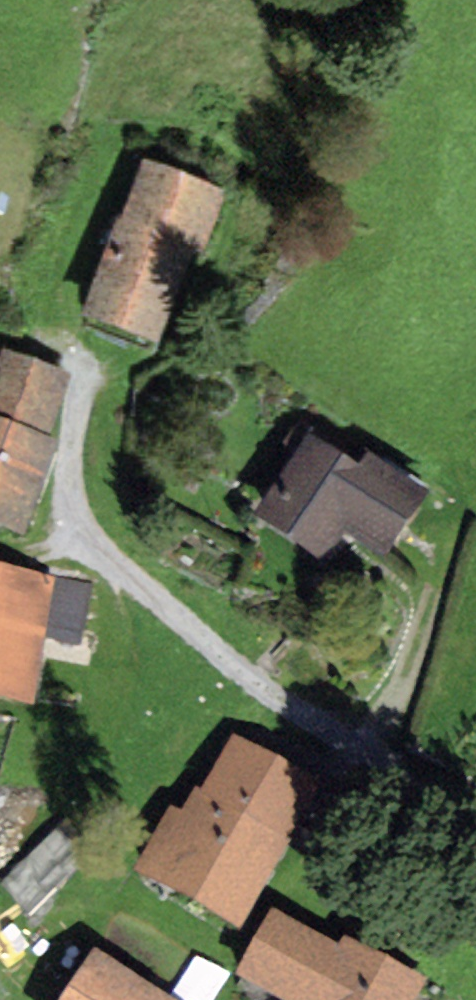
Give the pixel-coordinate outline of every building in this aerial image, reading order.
[(224,203),(144,173),(121,236),(193,263),(201,265),(224,203)] [(121,236),(116,234),(79,334),(157,362),(193,263),(121,236)] [(48,451),(73,384),(1,357),(0,360),(0,434),(48,451)] [(0,434),(0,543),(24,551),(59,455),(48,451),(0,434)] [(343,473),(304,447),(249,531),(288,557),(343,473)] [(431,507),(366,464),(355,480),(343,473),(288,557),(324,580),(345,549),(386,576),(431,507)] [(31,717),(44,644),(80,650),(91,584),(46,576),(45,580),(0,573),(0,712),(31,717)] [(240,940),(321,788),(233,742),(200,804),(192,800),(180,822),(170,816),(134,884),(240,940)] [(342,946),(339,951),(271,917),(233,991),(251,999),(418,999),(424,988),(342,946)] [(97,959),(71,999),(161,999),(97,959)]
